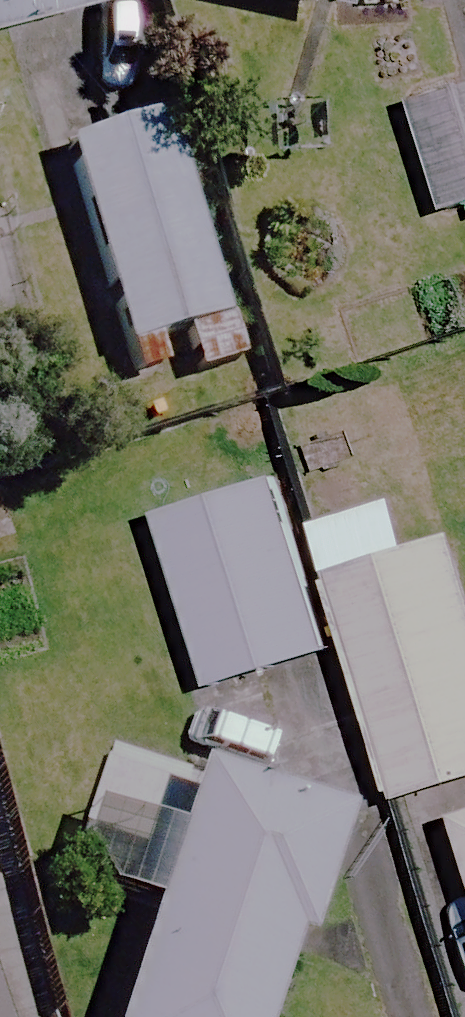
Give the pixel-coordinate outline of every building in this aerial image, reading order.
[(84,0),(0,0),(0,33),(87,11),(84,0)] [(408,110),(441,217),(464,210),(464,92),(408,110)] [(236,368),(163,124),(62,155),(135,398),(236,368)] [(321,660),(273,478),(157,509),(205,690),(321,660)] [(390,501),(311,524),(395,805),(464,785),(464,569),(456,539),(406,554),(390,501)] [(343,805),(209,759),(121,1016),(270,1016),(343,805)] [(455,822),(464,852),(464,819),(455,822)]
